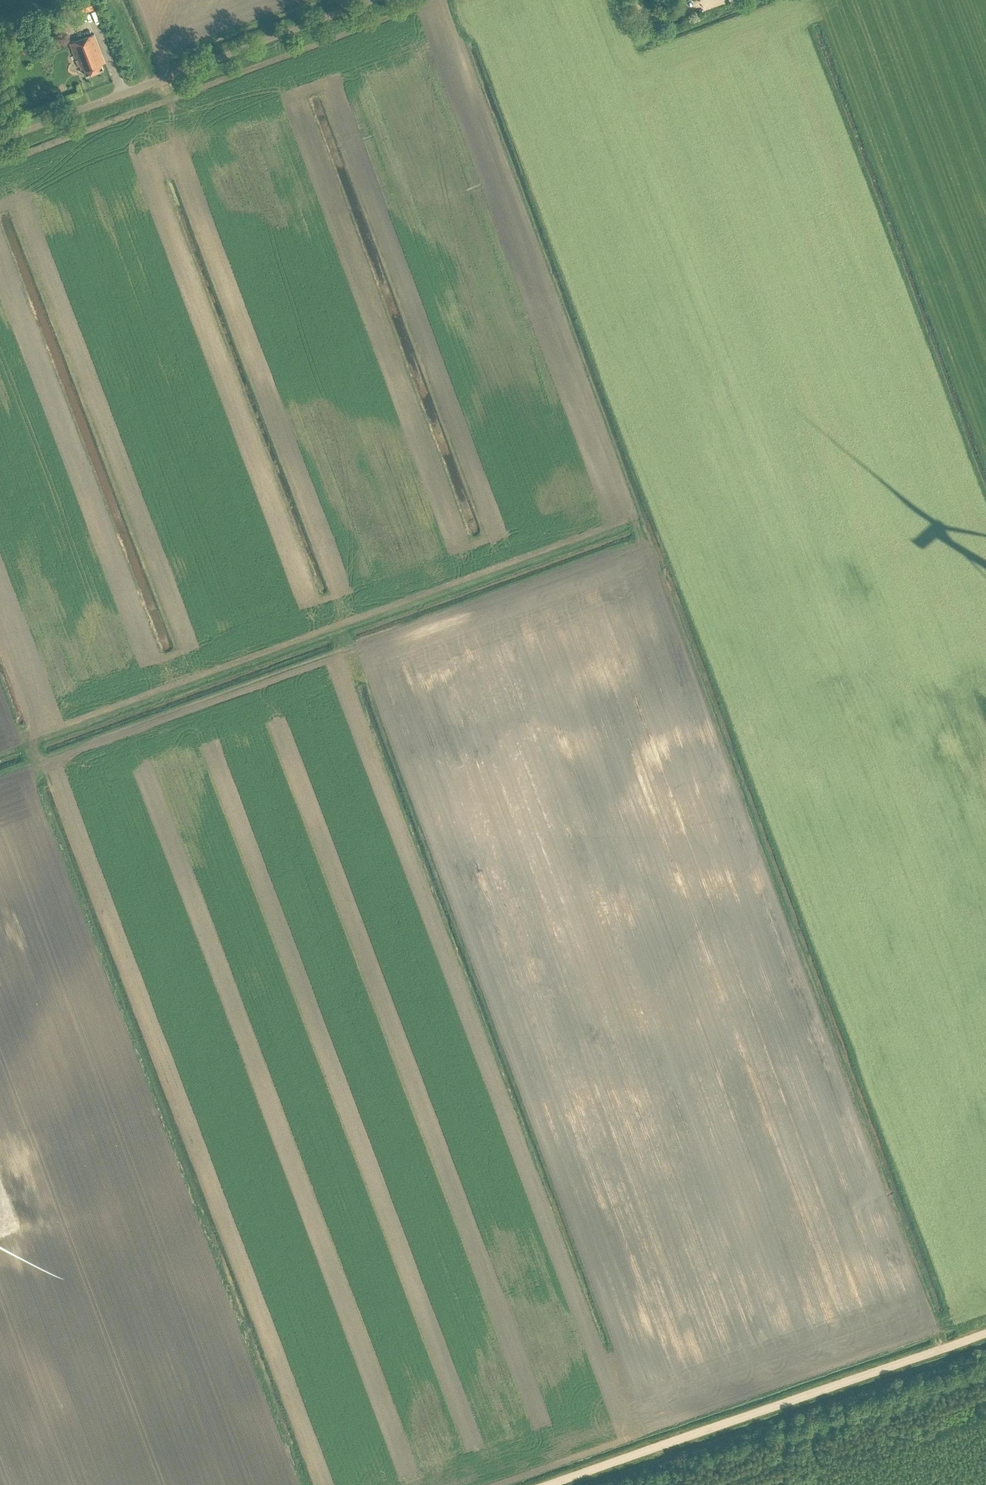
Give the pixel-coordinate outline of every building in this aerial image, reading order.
[(30,0),(22,0),(28,18),(35,16),(30,0)] [(77,2),(82,13),(94,8),(91,0),(82,0),(77,2)] [(101,64),(105,63),(94,34),(70,43),(79,65),(80,65),(82,69),(85,68),(87,74),(103,68),(101,64)]
